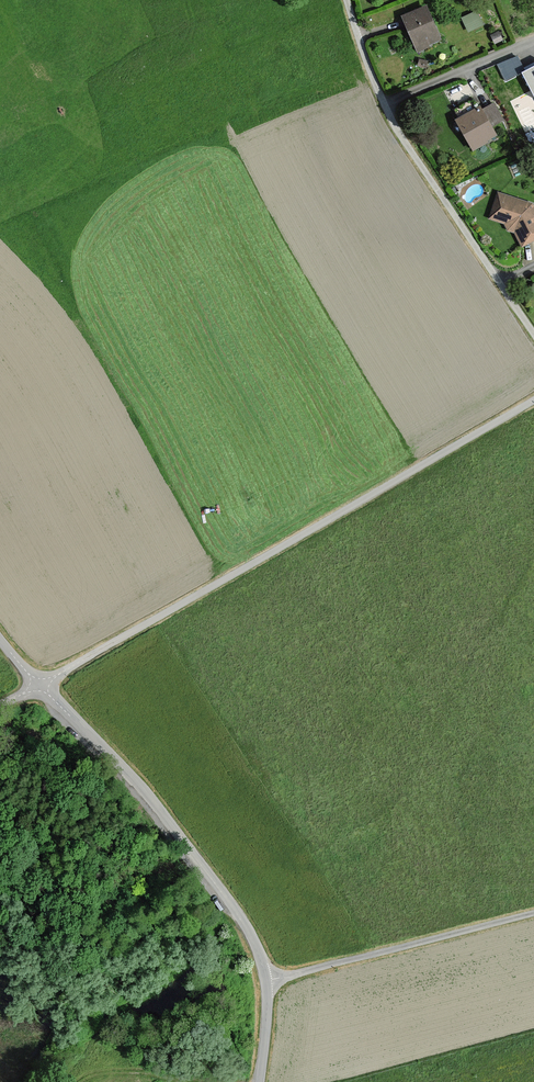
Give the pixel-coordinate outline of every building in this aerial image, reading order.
[(423,7),(401,17),(416,51),(438,41),(423,7)] [(467,29),(483,22),(476,8),(460,15),(467,29)] [(503,76),(523,66),(517,53),(497,62),(503,76)] [(522,69),(533,95),(533,64),(522,69)] [(477,106),(454,120),(472,150),(496,136),(491,127),(502,120),(492,103),(480,110),(477,106)] [(498,193),(489,218),(510,227),(522,245),(533,240),(533,210),(532,204),(498,193)]
